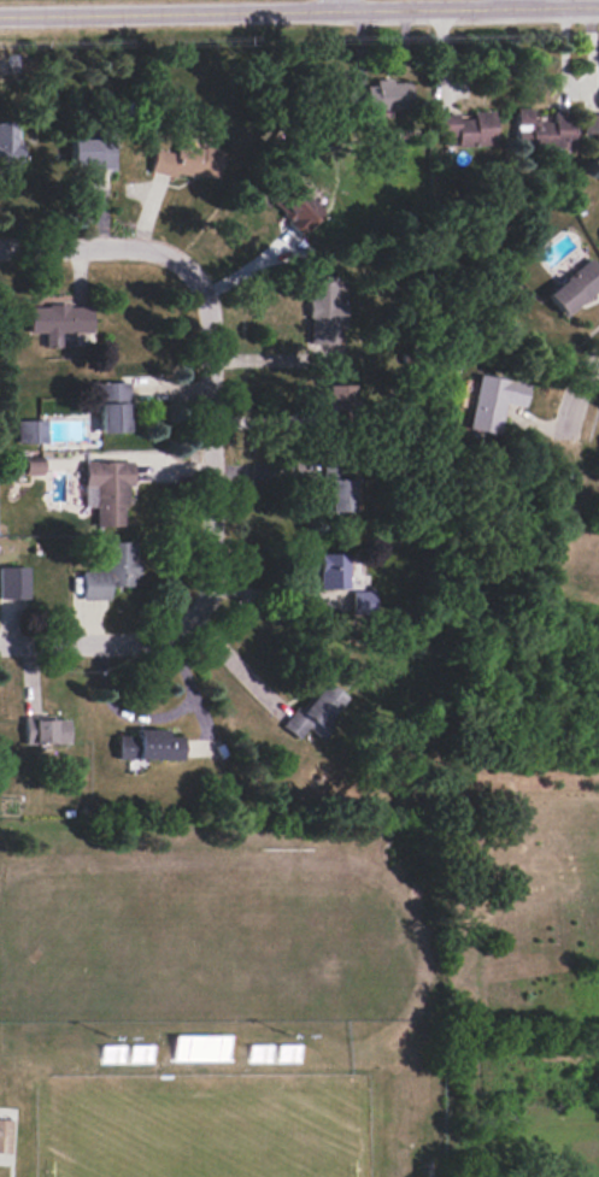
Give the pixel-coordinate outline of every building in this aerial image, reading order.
[(366,110),(392,110),(392,109),(410,109),(409,80),(374,81),(374,85),(365,85),(366,110)] [(531,107),(515,108),(515,131),(529,131),(529,148),(574,148),(574,111),(552,111),(552,120),(532,120),(531,107)] [(495,113),(437,115),(437,135),(457,134),(457,147),(496,145),(495,113)] [(583,134),(592,134),(592,143),(598,143),(598,114),(583,114),(583,134)] [(0,158),(0,167),(19,167),(20,122),(0,122),(0,158)] [(151,171),(175,177),(177,171),(217,181),(224,153),(158,138),(151,171)] [(70,139),(70,164),(87,164),(87,168),(118,168),(117,139),(70,139)] [(274,205),(301,234),(323,214),(296,184),(274,205)] [(598,287),(598,269),(589,257),(545,294),(564,317),(598,287)] [(309,344),(336,344),(336,326),(346,326),(346,298),(342,298),(343,277),(323,276),(323,281),(310,281),(309,344)] [(29,305),(28,333),(45,333),(45,346),(60,346),(60,333),(90,333),(91,306),(29,305)] [(528,383),(478,374),(468,429),(498,434),(503,403),(524,407),(528,383)] [(98,432),(130,431),(129,382),(97,382),(98,432)] [(352,410),(351,384),(323,385),(324,411),(352,410)] [(46,420),(17,420),(17,443),(45,443),(46,420)] [(41,458),(14,458),(13,475),(41,475),(41,458)] [(95,526),(125,526),(125,487),(132,486),(131,461),(83,462),(84,507),(95,506),(95,526)] [(323,511),(351,511),(349,462),(322,463),(323,511)] [(80,600),(108,599),(108,586),(137,586),(136,542),(103,542),(104,571),(80,571),(80,600)] [(319,552),(318,588),(346,589),(347,553),(319,552)] [(0,566),(0,597),(26,598),(27,566),(0,566)] [(373,590),(351,591),(352,614),(373,613),(373,590)] [(299,711),(295,707),(280,725),(298,739),(307,727),(320,738),(331,724),(326,720),(344,697),(323,681),(299,711)] [(23,717),(23,744),(67,743),(66,716),(23,717)] [(115,759),(181,760),(181,736),(162,736),(162,729),(133,728),(133,735),(115,734),(115,759)] [(229,1035),(173,1035),(173,1060),(229,1060),(229,1035)] [(0,1119),(0,1152),(10,1153),(12,1119),(0,1119)]
